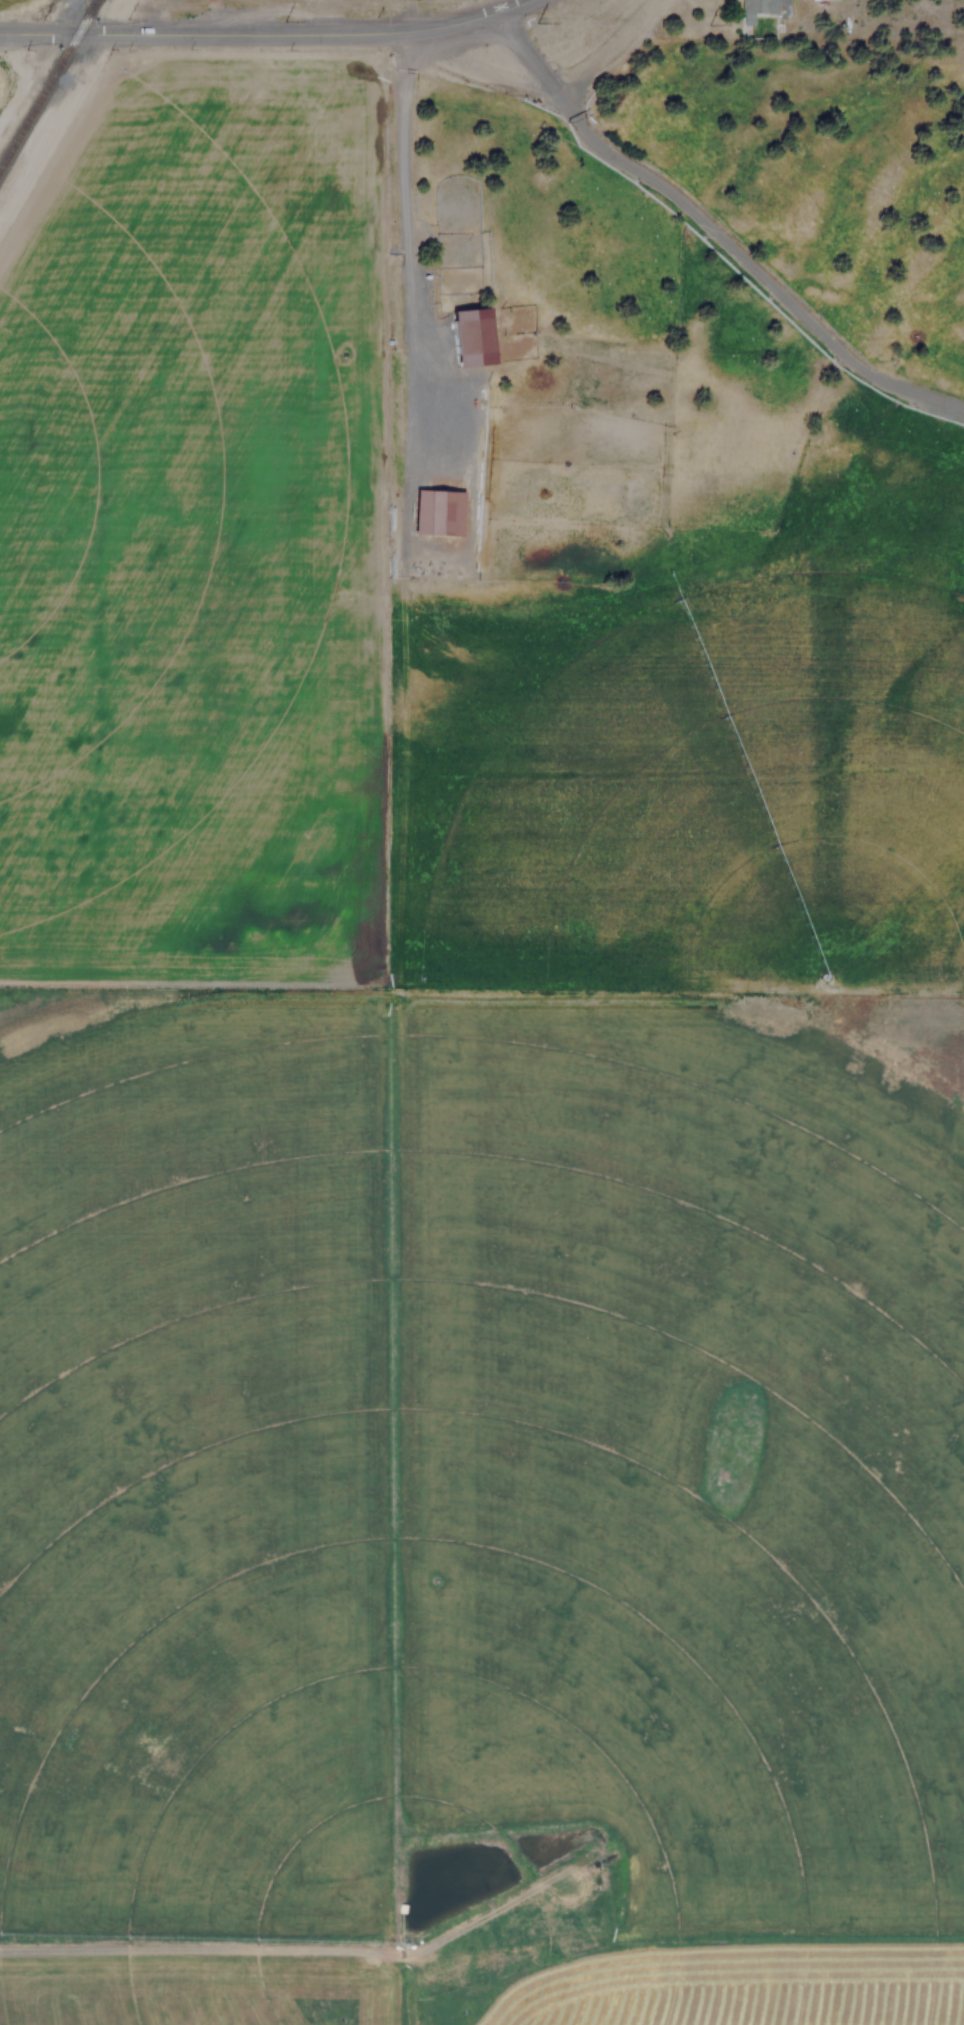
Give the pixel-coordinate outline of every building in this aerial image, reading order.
[(739,24),(751,24),(751,14),(772,14),(773,0),(740,0),(739,24)] [(449,368),(486,365),(483,308),(446,310),(449,368)] [(459,493),(412,490),(410,533),(456,536),(459,493)]
